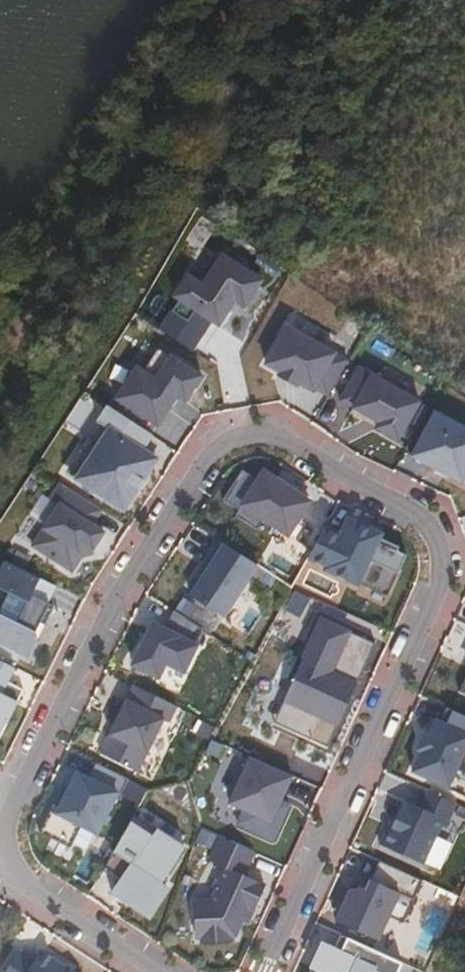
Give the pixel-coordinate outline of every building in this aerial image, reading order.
[(254,309),(272,283),(232,257),(212,287),(198,277),(184,299),(198,308),(189,322),(180,316),(169,334),(200,355),(221,323),(228,328),(244,303),(254,309)] [(264,368),(297,387),(299,383),(314,391),(335,353),(288,326),(264,368)] [(204,372),(173,352),(158,375),(139,363),(118,395),(160,422),(179,392),(188,398),(204,372)] [(408,434),(429,396),(367,363),(349,396),(389,417),(386,423),(408,434)] [(433,415),(410,455),(460,484),(464,474),(464,434),(433,415)] [(86,476),(128,503),(154,464),(145,458),(153,446),(111,419),(103,431),(112,436),(86,476)] [(287,537),(305,504),(259,479),(254,487),(237,478),(221,507),(234,514),(231,519),(253,532),(259,521),(287,537)] [(107,512),(61,482),(51,497),(58,501),(31,544),(70,570),(88,545),(97,551),(109,535),(97,527),(107,512)] [(314,519),(301,511),(287,537),(282,534),(279,541),(297,551),(314,519)] [(325,528),(304,566),(323,575),(322,578),(355,593),(357,589),(385,602),(403,562),(394,558),(396,554),(375,545),(380,533),(348,519),(341,535),(325,528)] [(258,565),(218,539),(205,558),(209,560),(188,593),(224,617),(258,565)] [(29,658),(38,638),(34,636),(50,604),(47,602),(56,585),(5,560),(0,569),(0,588),(10,593),(28,602),(17,622),(0,614),(0,643),(29,658)] [(10,593),(0,612),(0,614),(17,622),(28,602),(10,593)] [(204,629),(174,610),(165,629),(153,623),(133,664),(159,677),(166,663),(184,672),(204,629)] [(274,725),(328,749),(376,644),(322,619),(274,725)] [(2,732),(20,697),(11,693),(17,680),(0,671),(0,731),(2,732)] [(116,706),(89,759),(96,763),(125,777),(152,724),(161,728),(167,715),(131,697),(125,710),(116,706)] [(452,710),(445,724),(432,718),(410,765),(460,788),(464,777),(464,768),(450,761),(463,734),(464,735),(464,716),(452,710)] [(251,816),(286,832),(297,807),(289,804),(300,779),(259,760),(243,796),(257,802),(251,816)] [(77,773),(57,813),(82,825),(98,833),(118,793),(121,795),(129,779),(125,777),(96,763),(88,778),(77,773)] [(453,802),(408,781),(401,796),(392,791),(373,834),(414,853),(432,812),(446,818),(453,802)] [(159,807),(113,888),(152,910),(177,865),(173,863),(193,827),(159,807)] [(71,848),(82,825),(57,813),(50,810),(39,832),(71,848)] [(212,901),(196,907),(209,942),(238,931),(242,922),(246,924),(264,885),(243,876),(254,852),(221,836),(210,860),(227,868),(212,901)] [(358,867),(336,915),(377,934),(399,886),(412,892),(419,878),(373,857),(367,872),(358,867)] [(343,935),(332,959),(321,954),(313,971),(401,971),(405,964),(343,935)] [(56,953),(50,961),(38,953),(25,971),(85,971),(56,953)]
